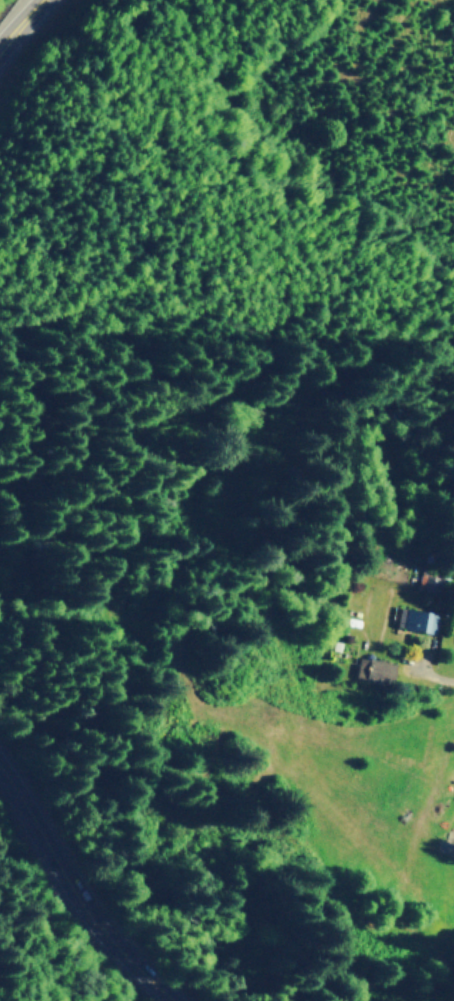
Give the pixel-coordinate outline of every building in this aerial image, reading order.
[(435,614),(402,607),(397,627),(431,635),(435,614)] [(352,678),(387,684),(390,662),(356,656),(352,678)]
